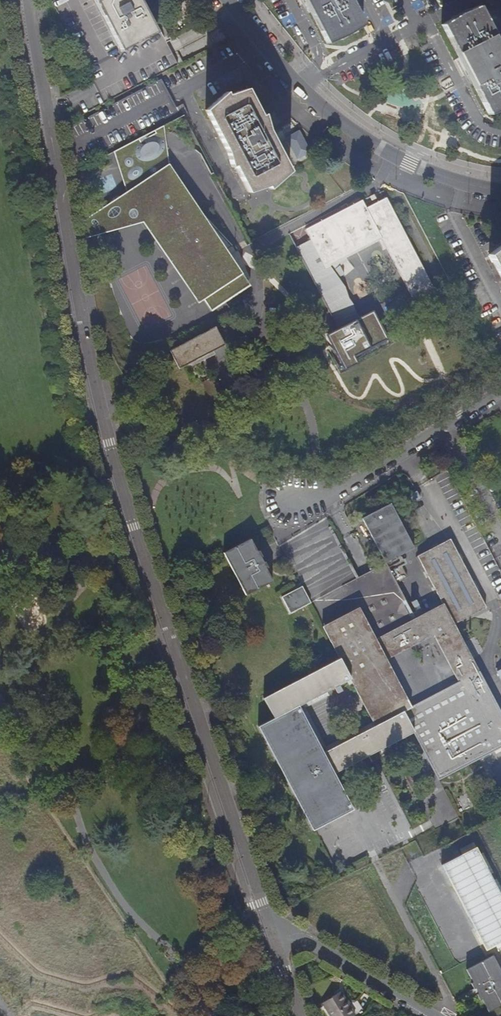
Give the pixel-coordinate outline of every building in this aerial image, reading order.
[(156,34),(139,0),(93,0),(118,54),(156,34)] [(327,42),(345,35),(363,24),(351,0),(305,0),(327,42)] [(442,24),(490,113),(500,109),(500,48),(478,5),(460,13),(442,24)] [(230,95),(207,109),(226,148),(231,165),(234,164),(247,190),(259,183),(261,186),(290,170),(269,131),(264,112),(262,114),(248,88),(231,97),(230,95)] [(149,206),(142,223),(197,303),(202,300),(207,307),(246,281),(198,209),(171,179),(178,175),(169,162),(163,126),(113,152),(127,192),(131,205),(142,198),(149,206)] [(286,136),(297,158),(310,151),(299,130),(286,136)] [(198,209),(178,175),(171,179),(198,209)] [(131,205),(127,192),(81,221),(84,238),(142,223),(149,206),(142,198),(131,205)] [(361,200),(304,229),(310,239),(296,247),(338,328),(358,317),(360,317),(355,312),(352,303),(348,296),(344,286),(338,277),(344,273),(339,266),(346,260),(345,257),(380,238),(415,304),(436,294),(385,197),(365,207),(361,200)] [(488,254),(500,279),(500,245),(488,254)] [(249,287),(246,281),(207,307),(210,312),(225,302),(249,287)] [(214,327),(168,352),(174,361),(178,369),(224,345),(214,327)] [(416,493),(406,498),(410,505),(420,500),(416,493)] [(384,563),(374,568),(310,603),(338,658),(262,698),(273,718),(257,727),(312,831),(352,809),(333,773),(412,732),(437,779),(500,746),(500,716),(453,624),(485,607),(450,539),(417,556),(442,604),(415,618),(396,583),(406,578),(395,557),(413,548),(390,503),(361,518),(384,563)] [(222,553),(244,595),(271,581),(264,569),(266,567),(257,551),(255,552),(248,539),(222,553)] [(288,614),(310,603),(301,587),(280,598),(288,614)] [(490,789),(495,798),(500,795),(497,786),(490,789)] [(500,941),(500,889),(481,844),(444,860),(484,949),(500,941)] [(500,1004),(500,974),(492,956),(465,970),(472,982),(470,983),(479,1000),(481,999),(487,1011),(500,1004)] [(328,1015),(352,1015),(353,1015),(338,992),(320,1003),(328,1015)]
